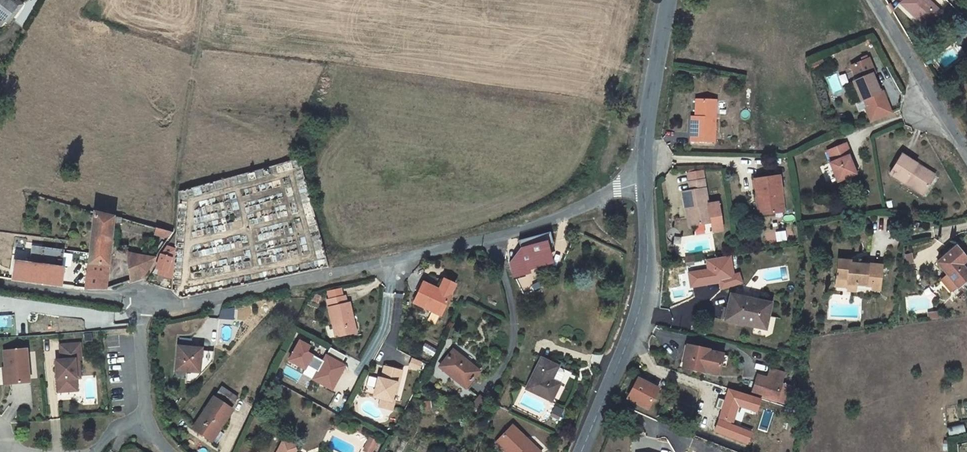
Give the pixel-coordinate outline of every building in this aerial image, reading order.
[(6,21),(17,6),(9,0),(0,0),(0,16),(6,21)] [(17,6),(6,21),(9,24),(24,4),(19,0),(9,0),(17,6)] [(928,0),(901,0),(903,2),(901,4),(925,28),(941,12),(928,0)] [(810,63),(814,72),(826,67),(822,58),(810,63)] [(864,99),(868,108),(886,100),(882,91),(879,92),(872,75),(875,73),(868,59),(851,66),(857,80),(853,82),(861,101),(864,99)] [(715,142),(716,100),(696,99),(696,117),(692,117),(692,141),(715,142)] [(830,163),(838,182),(856,174),(849,156),(851,155),(846,143),(828,151),(832,162),(830,163)] [(923,194),(933,178),(915,167),(917,164),(902,155),(890,174),(923,194)] [(915,167),(933,178),(935,175),(917,164),(915,167)] [(688,173),(689,182),(704,180),(703,171),(688,173)] [(784,212),(779,176),(755,179),(757,197),(761,197),(764,214),(784,212)] [(691,191),(683,192),(685,208),(689,208),(692,226),(711,223),(713,232),(723,230),(718,202),(708,204),(704,180),(689,182),(691,191)] [(86,289),(106,289),(110,253),(111,245),(113,221),(121,223),(121,219),(93,211),(89,252),(88,263),(86,289)] [(174,232),(156,228),(154,234),(169,238),(174,232)] [(509,263),(512,277),(528,273),(527,269),(550,263),(548,252),(553,245),(549,232),(519,240),(521,248),(524,259),(509,263)] [(733,241),(726,242),(727,248),(726,249),(726,251),(734,250),(733,241)] [(161,255),(156,268),(159,269),(167,271),(165,276),(172,279),(175,249),(166,246),(161,255)] [(966,259),(956,246),(938,262),(948,274),(942,279),(952,290),(958,285),(959,287),(966,279),(966,270),(962,264),(964,262),(966,259)] [(33,263),(39,264),(40,264),(42,248),(36,247),(33,263)] [(39,264),(37,283),(62,286),(64,267),(62,267),(64,250),(42,248),(40,264),(39,264)] [(524,259),(521,248),(509,263),(524,259)] [(130,281),(142,277),(156,257),(129,254),(127,261),(130,281)] [(739,273),(733,275),(730,255),(706,259),(708,270),(689,273),(691,287),(711,284),(711,282),(718,280),(719,282),(721,289),(742,283),(739,273)] [(879,288),(881,265),(849,263),(849,260),(838,259),(836,285),(847,286),(848,283),(856,283),(872,285),(872,288),(879,288)] [(37,283),(39,264),(33,263),(15,261),(12,279),(37,283)] [(81,262),(78,288),(86,289),(88,263),(81,262)] [(414,303),(441,315),(455,285),(444,279),(439,290),(423,282),(414,303)] [(328,292),(330,299),(342,296),(340,289),(328,292)] [(731,295),(725,321),(766,329),(768,316),(766,316),(768,305),(742,300),(743,297),(731,295)] [(336,337),(352,333),(349,321),(353,320),(349,303),(347,303),(345,296),(342,296),(330,299),(328,300),(336,337)] [(332,347),(325,361),(308,352),(311,346),(301,341),(291,360),(306,369),(308,365),(319,371),(315,379),(328,386),(332,378),(338,381),(347,365),(343,363),(347,355),(332,347)] [(55,360),(58,392),(77,390),(76,378),(81,377),(80,367),(84,367),(84,358),(86,358),(85,349),(81,350),(80,343),(60,345),(61,360),(55,360)] [(188,370),(199,371),(200,357),(201,348),(179,346),(177,369),(188,370)] [(683,368),(705,372),(705,371),(718,374),(720,365),(722,355),(722,354),(709,351),(709,350),(689,346),(687,357),(685,357),(683,368)] [(11,384),(30,382),(27,349),(4,351),(5,368),(9,368),(11,384)] [(199,371),(188,370),(187,382),(193,383),(213,361),(214,351),(204,350),(203,358),(200,357),(199,371)] [(440,367),(466,388),(479,371),(453,350),(440,367)] [(558,366),(541,358),(527,389),(552,401),(560,384),(559,384),(564,374),(562,369),(558,367),(558,366)] [(420,363),(412,359),(410,366),(418,369),(420,363)] [(297,380),(302,371),(290,365),(285,375),(297,380)] [(380,406),(392,409),(394,401),(392,400),(394,393),(396,383),(399,384),(402,371),(385,367),(382,379),(379,378),(374,396),(382,398),(380,406)] [(771,368),(768,378),(781,382),(785,373),(771,368)] [(758,374),(752,393),(784,403),(789,386),(781,383),(781,382),(768,378),(758,374)] [(86,378),(87,402),(97,401),(96,377),(86,378)] [(332,378),(328,386),(334,389),(338,381),(332,378)] [(628,399),(648,409),(657,391),(647,386),(648,384),(639,379),(628,399)] [(222,386),(216,396),(232,406),(238,397),(222,386)] [(480,396),(473,404),(481,411),(488,403),(480,396)] [(218,430),(232,410),(214,398),(194,428),(218,443),(224,434),(218,430)] [(429,402),(422,402),(422,410),(430,409),(429,402)] [(556,406),(552,412),(560,416),(563,410),(556,406)] [(498,440),(510,451),(531,451),(521,442),(525,438),(512,425),(498,440)] [(370,436),(364,449),(371,451),(377,440),(370,436)] [(525,438),(521,442),(531,451),(540,451),(525,438)] [(296,450),(294,445),(283,440),(277,451),(295,451),(296,450)] [(498,440),(496,443),(506,451),(510,451),(498,440)] [(751,440),(748,449),(755,451),(762,451),(765,445),(751,440)]
